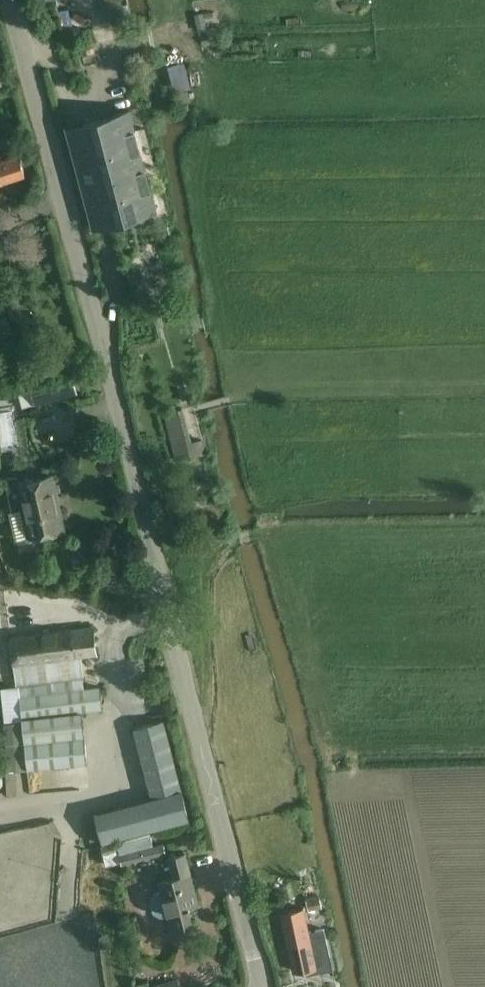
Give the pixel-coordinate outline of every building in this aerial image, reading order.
[(112,23),(127,18),(122,0),(106,0),(112,23)] [(67,126),(93,225),(156,209),(129,110),(67,126)] [(25,175),(19,154),(1,159),(0,156),(0,182),(25,175)] [(0,385),(0,397),(18,393),(18,392),(32,389),(35,404),(77,393),(71,370),(46,376),(46,375),(44,369),(14,377),(15,381),(0,385)] [(164,412),(176,459),(205,452),(202,439),(191,442),(182,408),(164,412)] [(17,481),(6,483),(12,509),(19,540),(65,530),(53,475),(18,483),(17,481)] [(16,685),(1,686),(7,720),(7,721),(4,721),(8,769),(8,770),(28,768),(88,762),(82,711),(103,709),(101,686),(84,688),(81,656),(97,654),(94,627),(9,636),(12,665),(14,664),(16,685)] [(165,720),(135,727),(152,796),(96,810),(104,841),(190,819),(165,720)] [(66,765),(63,766),(64,772),(64,778),(75,777),(89,775),(87,763),(66,765)] [(154,844),(150,832),(101,845),(107,865),(121,861),(122,864),(166,853),(164,842),(154,844)] [(165,915),(167,915),(171,930),(194,925),(189,906),(199,903),(186,852),(170,857),(175,877),(159,881),(161,889),(160,889),(158,890),(157,891),(155,892),(153,894),(153,895),(152,896),(151,898),(151,899),(151,902),(151,903),(151,905),(152,906),(153,908),(153,909),(155,911),(155,912),(157,913),(159,914),(160,915),(163,915),(164,915),(165,915)] [(319,895),(306,898),(309,909),(322,906),(319,895)] [(302,907),(281,912),(294,970),(305,968),(306,974),(333,968),(324,928),(308,932),(302,907)] [(150,986),(180,986),(177,979),(150,986)]
